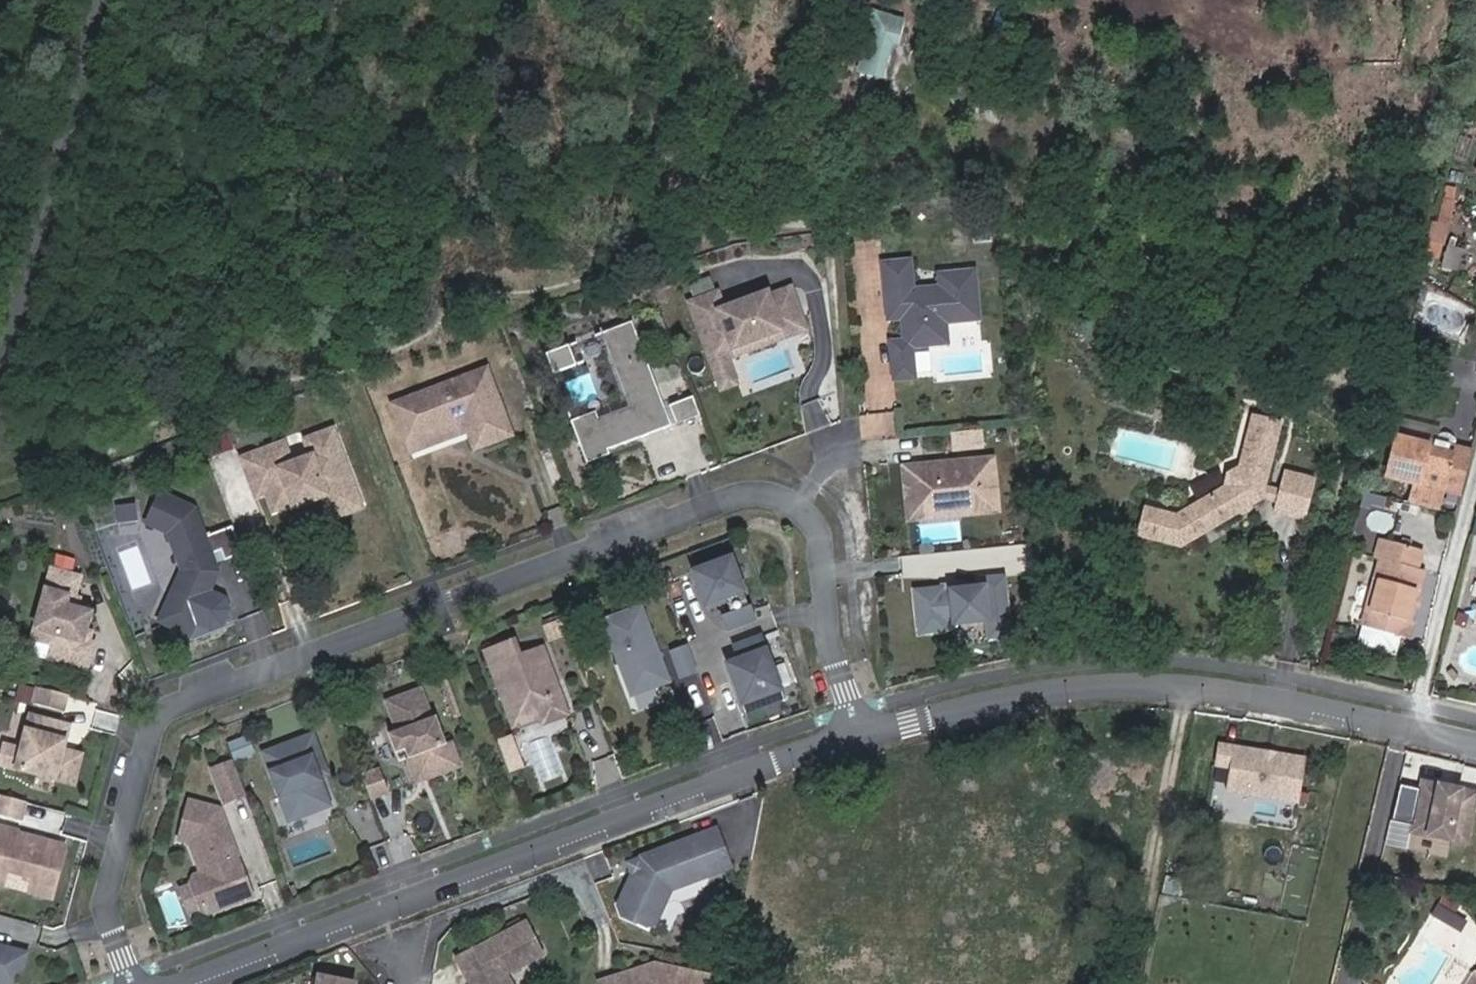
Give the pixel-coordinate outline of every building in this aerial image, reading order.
[(853,72),(886,80),(901,16),(869,8),(853,72)] [(1430,241),(1443,245),(1458,188),(1445,185),(1430,241)] [(1447,244),(1438,266),(1456,273),(1465,251),(1447,244)] [(894,379),(916,377),(913,346),(949,343),(946,322),(980,319),(975,270),(939,273),(940,286),(914,288),(911,259),(883,262),(887,309),(892,309),(893,319),(902,318),(904,340),(890,341),(894,379)] [(803,320),(792,288),(769,296),(768,292),(724,308),(718,292),(690,302),(708,352),(730,343),(732,349),(782,330),(781,328),(803,320)] [(806,329),(803,320),(781,328),(782,330),(732,349),(730,343),(708,352),(717,377),(732,371),(727,358),(806,329)] [(571,421),(586,463),(609,454),(607,449),(671,426),(633,321),(604,332),(632,407),(596,420),(593,412),(571,421)] [(569,345),(546,354),(553,374),(576,365),(569,345)] [(512,435),(487,368),(393,403),(407,440),(465,419),(469,429),(476,449),(512,435)] [(732,371),(717,377),(721,389),(736,383),(732,371)] [(677,423),(699,415),(693,397),(670,405),(677,423)] [(1179,498),(1146,491),(1138,523),(1182,534),(1237,502),(1240,505),(1251,501),(1252,493),(1268,487),(1271,479),(1292,405),(1260,397),(1246,452),(1228,461),(1223,475),(1179,498)] [(862,440),(899,437),(897,412),(860,415),(862,440)] [(465,419),(407,440),(411,451),(469,429),(465,419)] [(981,429),(954,432),(956,449),(983,446),(981,429)] [(357,493),(334,430),(306,440),(311,452),(291,459),(285,443),(243,458),(257,496),(268,492),(275,510),(294,503),(295,503),(294,500),(304,496),(305,499),(326,491),(330,503),(357,493)] [(1472,456),(1405,434),(1394,476),(1461,494),(1472,456)] [(998,510),(993,458),(956,462),(956,465),(947,466),(944,463),(914,466),(918,508),(960,504),(961,514),(998,510)] [(1325,470),(1300,465),(1299,473),(1288,470),(1285,483),(1283,491),(1280,505),(1315,513),(1325,470)] [(918,508),(914,466),(904,467),(909,519),(961,514),(960,504),(918,508)] [(1285,483),(1271,479),(1268,487),(1283,491),(1285,483)] [(1437,513),(1442,496),(1403,484),(1398,501),(1437,513)] [(295,503),(294,503),(296,507),(322,497),(330,519),(363,507),(357,493),(330,503),(326,491),(305,499),(304,496),(294,500),(295,503)] [(161,494),(148,524),(170,533),(184,570),(161,621),(190,634),(218,571),(211,554),(222,550),(225,560),(243,553),(233,526),(205,536),(195,509),(161,494)] [(117,506),(118,523),(137,522),(136,504),(117,506)] [(1407,630),(1428,563),(1408,554),(1414,538),(1381,527),(1375,545),(1384,548),(1363,616),(1357,632),(1393,644),(1399,627),(1407,630)] [(706,604),(743,590),(731,557),(693,571),(706,604)] [(49,659),(86,668),(93,643),(88,641),(82,640),(85,630),(90,612),(75,608),(78,598),(73,597),(79,576),(51,569),(32,639),(53,644),(49,659)] [(942,587),(916,590),(920,632),(947,629),(946,620),(953,619),(954,624),(987,621),(989,638),(1010,635),(1004,576),(983,578),(984,586),(954,589),(950,589),(951,591),(943,592),(943,587),(942,587)] [(954,582),(942,584),(942,587),(943,587),(943,592),(951,591),(950,589),(954,589),(954,582)] [(729,630),(754,620),(749,605),(723,615),(729,630)] [(604,620),(632,696),(669,682),(667,674),(661,671),(658,664),(662,663),(641,606),(604,620)] [(243,618),(252,640),(272,632),(262,610),(243,618)] [(85,630),(82,640),(88,641),(91,632),(85,630)] [(743,703),(780,689),(760,634),(734,644),(740,659),(728,664),(743,703)] [(520,656),(514,641),(486,651),(509,714),(527,707),(539,712),(541,715),(543,722),(567,713),(558,689),(552,691),(549,683),(555,681),(543,647),(520,656)] [(672,652),(681,677),(698,671),(688,646),(672,652)] [(661,671),(667,674),(662,663),(658,664),(661,671)] [(558,689),(555,681),(549,683),(552,691),(558,689)] [(66,694),(39,687),(34,703),(62,711),(66,694)] [(743,703),(745,711),(783,697),(780,689),(743,703)] [(421,690),(388,702),(396,723),(406,719),(409,720),(411,725),(389,734),(396,752),(405,748),(409,758),(415,775),(425,771),(427,777),(459,765),(450,742),(446,743),(436,717),(431,718),(421,690)] [(635,712),(658,706),(654,692),(632,698),(635,712)] [(527,707),(509,714),(514,725),(541,715),(539,712),(527,707)] [(66,742),(70,726),(31,715),(22,749),(17,769),(74,784),(82,755),(64,750),(64,748),(59,747),(61,740),(66,742)] [(313,735),(264,753),(289,819),(329,805),(318,776),(312,758),(320,754),(313,735)] [(249,737),(227,740),(230,761),(253,757),(249,737)] [(1297,758),(1213,741),(1209,762),(1224,765),(1220,787),(1289,800),(1297,758)] [(0,764),(17,769),(22,749),(5,745),(0,764)] [(405,748),(396,752),(399,762),(409,758),(405,748)] [(503,754),(509,768),(521,764),(516,750),(503,754)] [(327,772),(320,754),(312,758),(318,776),(327,772)] [(246,793),(234,762),(213,769),(225,801),(246,793)] [(509,768),(515,786),(527,781),(521,764),(509,768)] [(362,775),(370,799),(388,792),(379,769),(362,775)] [(425,771),(415,775),(418,781),(427,777),(425,771)] [(1420,782),(1410,834),(1466,845),(1475,794),(1475,793),(1459,790),(1458,795),(1448,793),(1449,788),(1420,782)] [(20,826),(26,802),(0,795),(0,821),(20,826)] [(219,809),(190,800),(179,837),(189,840),(202,873),(195,875),(192,882),(193,885),(201,906),(202,909),(208,912),(235,902),(239,895),(250,891),(219,809)] [(4,884),(8,869),(27,874),(26,878),(34,880),(32,891),(52,896),(65,846),(17,833),(18,831),(0,826),(0,883),(4,884)] [(717,830),(641,857),(639,862),(641,868),(638,874),(633,874),(622,914),(645,925),(655,922),(671,889),(708,876),(702,861),(725,853),(717,830)] [(725,853),(702,861),(708,876),(730,868),(725,853)] [(641,857),(629,863),(633,874),(638,874),(641,868),(639,862),(641,857)] [(201,906),(193,885),(181,889),(189,910),(201,906)] [(239,895),(235,902),(252,896),(250,891),(239,895)] [(457,957),(464,972),(470,969),(477,982),(476,983),(513,983),(507,973),(544,954),(526,921),(457,957)] [(30,953),(0,945),(0,983),(13,983),(16,972),(24,974),(30,953)] [(601,982),(601,983),(708,983),(710,976),(654,964),(601,982)] [(477,982),(470,969),(464,972),(470,982),(469,983),(476,983),(477,982)] [(1474,971),(1466,983),(1475,983),(1475,972),(1474,971)]
